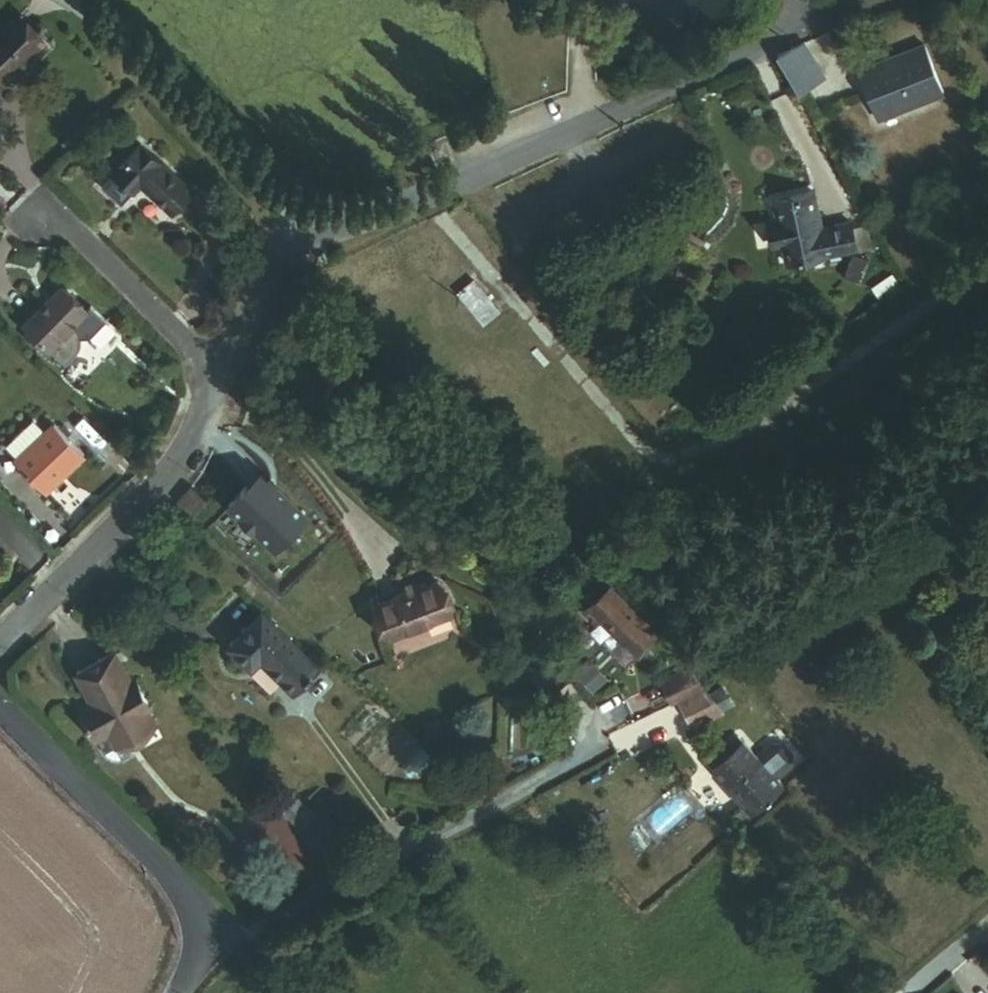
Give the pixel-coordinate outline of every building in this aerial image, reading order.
[(0,30),(0,84),(36,48),(9,21),(0,30)] [(925,38),(862,67),(884,115),(947,86),(925,38)] [(799,40),(774,53),(793,90),(818,78),(799,40)] [(138,143),(111,173),(132,190),(136,184),(166,211),(188,188),(138,143)] [(812,186),(770,195),(775,216),(765,218),(771,245),(780,243),(784,262),(857,246),(851,217),(820,224),(812,186)] [(842,275),(865,284),(872,267),(867,265),(870,258),(851,250),(842,275)] [(873,286),(881,298),(902,283),(895,271),(873,286)] [(471,278),(455,290),(480,322),(496,310),(471,278)] [(48,284),(12,322),(53,360),(65,345),(67,339),(68,333),(66,327),(62,321),(73,307),(48,284)] [(15,453),(11,458),(39,485),(76,446),(48,420),(42,426),(26,412),(1,439),(15,453)] [(185,482),(171,498),(186,512),(201,497),(185,482)] [(434,581),(373,601),(384,637),(446,616),(434,581)] [(655,639),(607,585),(574,614),(583,624),(588,619),(628,663),(655,639)] [(258,608),(224,641),(249,667),(258,657),(290,689),(314,665),(258,608)] [(146,711),(152,707),(135,678),(130,681),(112,651),(72,674),(90,704),(81,709),(97,737),(107,755),(108,756),(109,757),(110,757),(110,758),(111,758),(112,759),(113,759),(114,759),(116,759),(118,759),(119,758),(120,758),(130,752),(126,744),(155,727),(146,711)] [(687,697),(678,676),(656,687),(665,707),(687,697)] [(717,686),(703,693),(714,714),(728,707),(717,686)] [(687,697),(665,707),(680,736),(716,719),(714,714),(703,693),(701,690),(687,697)] [(433,722),(417,727),(421,741),(438,736),(433,722)] [(758,758),(736,732),(701,761),(748,818),(785,790),(777,781),(783,776),(786,774),(789,769),(789,764),(788,760),(785,755),(781,752),(776,749),(770,750),(764,752),(758,758)]
